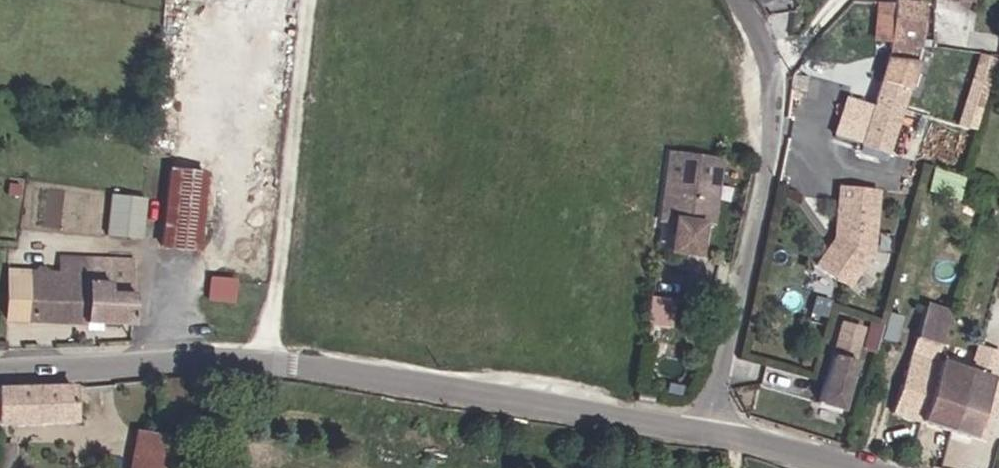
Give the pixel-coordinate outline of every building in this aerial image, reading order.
[(922,7),(892,5),(890,43),(889,64),(886,86),(877,111),(865,148),(890,157),(908,95),(917,66),(922,7)] [(892,5),(877,5),(875,43),(890,43),(892,5)] [(865,148),(877,111),(848,102),(836,138),(865,148)] [(716,161),(703,159),(665,153),(657,219),(666,220),(664,253),(691,256),(696,222),(708,223),(716,161)] [(193,249),(201,174),(168,171),(161,246),(193,249)] [(845,188),(838,234),(843,235),(842,242),(838,242),(827,255),(847,270),(838,282),(848,290),(874,256),(882,194),(845,188)] [(137,240),(143,199),(105,193),(100,236),(137,240)] [(31,269),(29,319),(127,325),(130,262),(56,258),(54,275),(43,274),(44,248),(32,247),(31,269)] [(847,270),(827,255),(818,266),(838,282),(847,270)] [(3,318),(29,319),(31,269),(6,268),(3,318)] [(242,293),(242,273),(217,273),(216,293),(242,293)] [(868,322),(863,347),(877,350),(882,325),(868,322)] [(837,412),(863,330),(844,324),(818,406),(837,412)] [(889,411),(917,420),(937,359),(942,347),(913,337),(889,411)] [(975,348),(968,369),(988,375),(993,355),(975,348)] [(937,359),(917,420),(949,430),(968,369),(937,359)] [(988,375),(968,369),(949,430),(968,436),(985,384),(988,375)] [(968,436),(984,442),(990,424),(995,426),(998,412),(998,389),(985,384),(968,436)] [(71,389),(0,389),(0,422),(70,423),(71,389)] [(184,446),(142,437),(133,467),(180,467),(184,446)]
